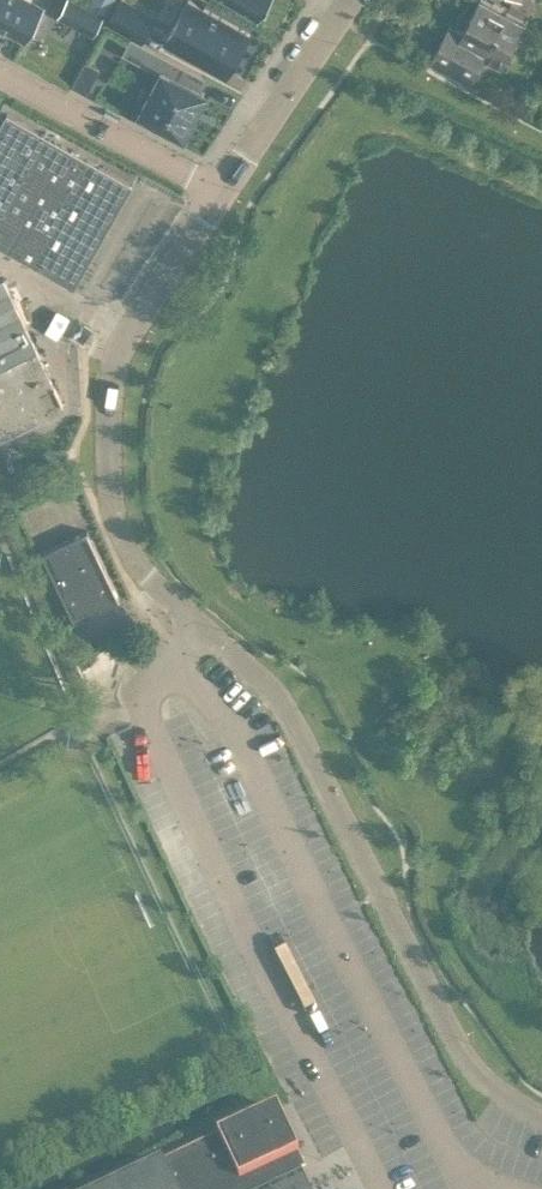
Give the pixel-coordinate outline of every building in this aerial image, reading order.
[(42,6),(31,0),(0,0),(0,26),(25,39),(42,6)] [(58,17),(93,35),(102,17),(69,0),(67,0),(58,17)] [(88,5),(106,15),(114,0),(91,0),(88,5)] [(120,0),(107,22),(141,41),(153,18),(120,0)] [(165,39),(220,70),(241,31),(187,0),(165,39)] [(258,18),(268,0),(227,0),(258,18)] [(449,26),(430,62),(470,84),(477,71),(484,59),(503,69),(527,26),(520,23),(506,15),(481,2),(463,34),(455,29),(449,26)] [(183,131),(202,95),(203,95),(204,93),(202,92),(201,92),(196,89),(203,76),(132,38),(124,53),(162,74),(143,110),(141,112),(144,113),(161,122),(159,126),(176,135),(178,131),(180,132),(182,134),(183,131)] [(73,88),(86,95),(99,71),(85,64),(73,88)] [(74,290),(133,186),(42,135),(6,114),(0,125),(0,248),(74,290)] [(65,409),(4,278),(0,280),(0,440),(65,409)] [(85,325),(77,337),(83,341),(91,329),(85,325)] [(87,531),(54,548),(42,553),(75,620),(119,599),(87,531)] [(302,1169),(272,1108),(101,1188),(260,1188),(302,1169)] [(260,1188),(311,1188),(302,1169),(260,1188)]
